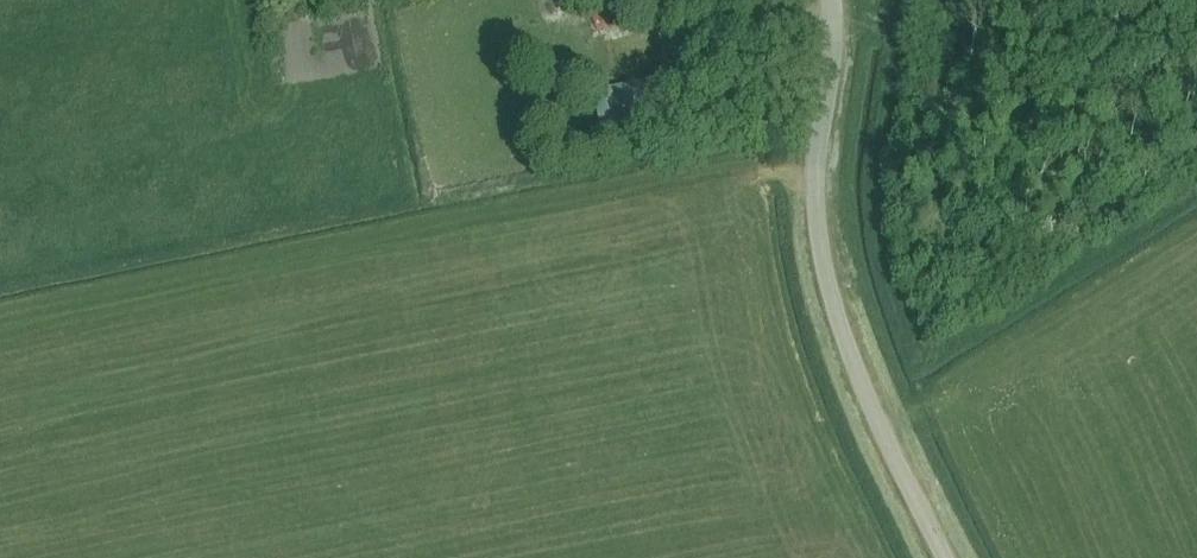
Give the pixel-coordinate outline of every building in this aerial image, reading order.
[(650,84),(594,95),(599,124),(671,111),(664,78),(650,81),(650,84)]
